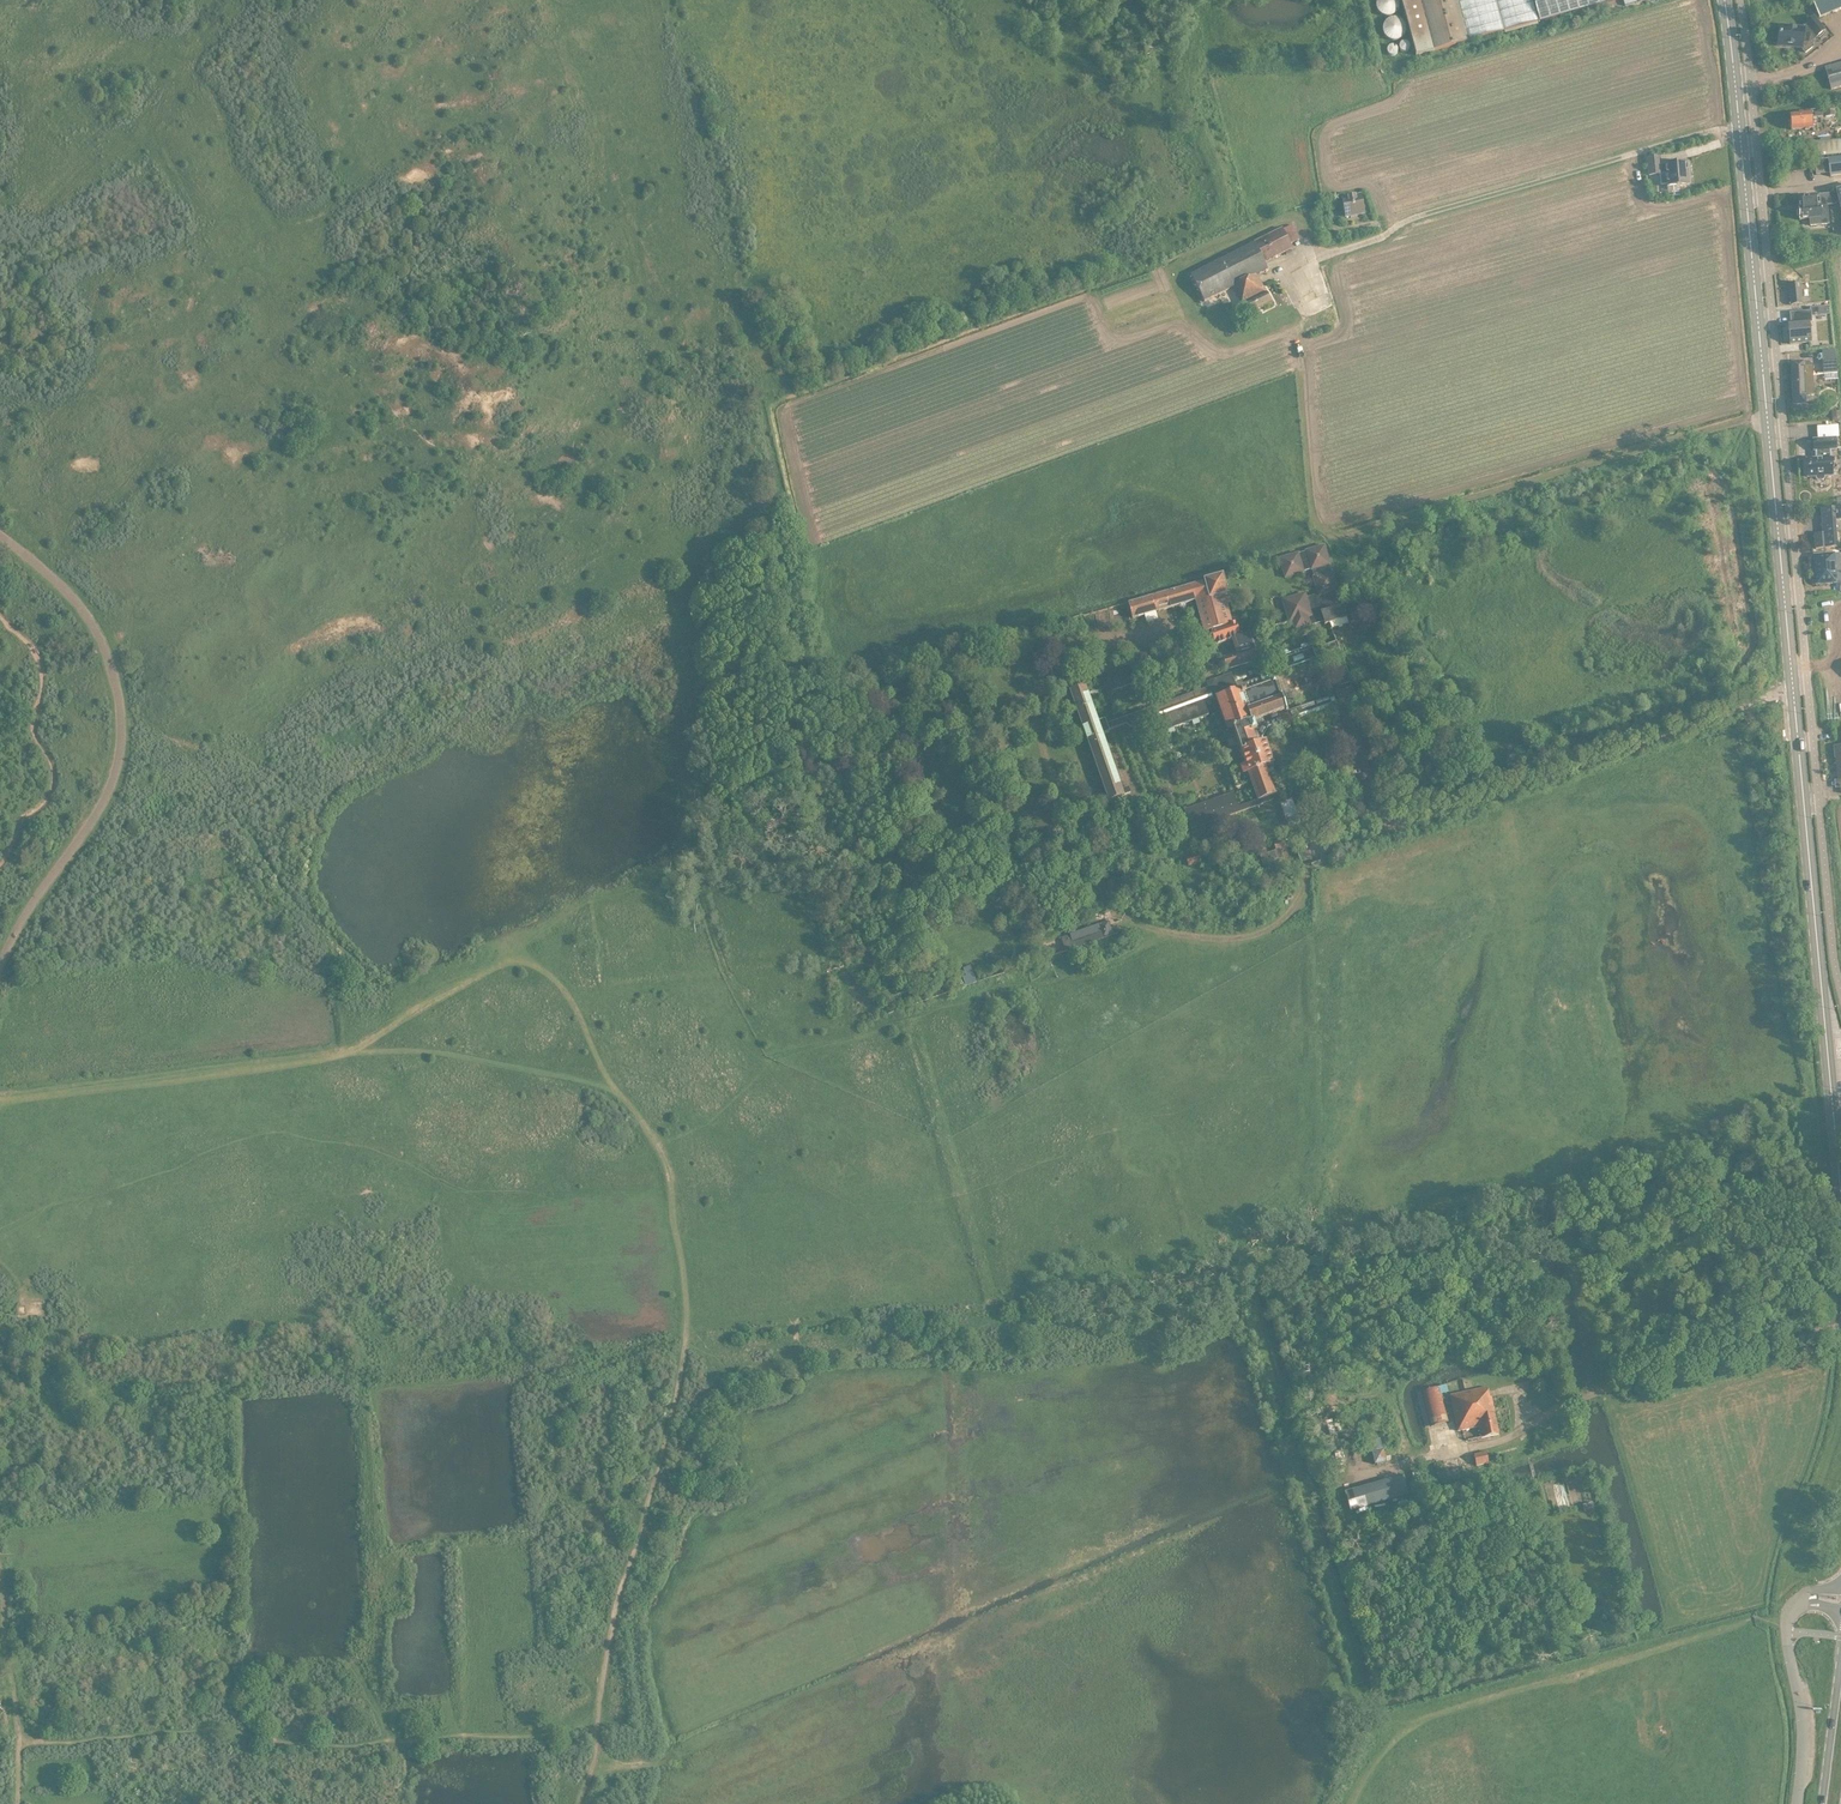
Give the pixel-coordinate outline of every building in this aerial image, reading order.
[(1414,54),(1609,0),(1399,0),(1414,54)] [(1816,16),(1840,7),(1840,0),(1810,0),(1816,16)] [(1802,27),(1778,24),(1776,44),(1799,46),(1803,51),(1810,45),(1807,41),(1822,29),(1811,16),(1803,22),(1805,24),(1802,27)] [(1827,65),(1823,66),(1829,88),(1840,85),(1840,61),(1827,65)] [(1831,103),(1821,104),(1822,115),(1828,115),(1833,114),(1831,103)] [(1810,126),(1809,119),(1809,116),(1821,115),(1820,109),(1801,111),(1801,112),(1788,113),(1790,129),(1810,126)] [(1838,138),(1807,141),(1808,155),(1839,152),(1838,138)] [(1826,158),(1820,159),(1822,173),(1828,172),(1835,171),(1835,174),(1840,173),(1840,171),(1840,156),(1826,158)] [(1650,175),(1657,174),(1658,183),(1664,182),(1664,187),(1665,187),(1666,195),(1682,194),(1681,186),(1691,185),(1689,163),(1663,166),(1662,157),(1649,158),(1650,175)] [(1825,223),(1823,205),(1825,205),(1825,204),(1837,203),(1840,218),(1840,188),(1834,189),(1835,193),(1817,194),(1817,195),(1796,197),(1797,209),(1796,209),(1798,219),(1807,218),(1808,225),(1825,223)] [(1342,216),(1361,212),(1358,195),(1339,198),(1342,216)] [(1289,247),(1287,243),(1297,239),(1291,224),(1280,229),(1279,227),(1251,241),(1251,242),(1188,274),(1201,300),(1229,286),(1243,315),(1269,303),(1255,276),(1266,271),(1261,261),(1289,247)] [(1787,294),(1791,294),(1791,303),(1811,302),(1809,273),(1785,275),(1787,294)] [(1809,320),(1808,310),(1787,312),(1788,321),(1785,321),(1787,343),(1808,341),(1807,321),(1809,320)] [(1833,354),(1820,354),(1820,373),(1821,373),(1833,372),(1835,372),(1833,354)] [(1802,363),(1802,360),(1789,361),(1790,403),(1803,403),(1803,394),(1811,394),(1810,363),(1802,363)] [(1813,475),(1814,477),(1816,479),(1820,479),(1822,477),(1822,474),(1830,474),(1829,457),(1828,457),(1828,448),(1834,448),(1833,437),(1811,439),(1811,449),(1813,449),(1814,458),(1804,458),(1805,475),(1813,475)] [(1818,507),(1820,532),(1812,533),(1813,548),(1835,546),(1833,519),(1840,519),(1840,505),(1818,507)] [(1297,551),(1276,557),(1277,558),(1282,577),(1302,571),(1302,570),(1307,568),(1308,570),(1309,569),(1311,575),(1310,575),(1311,579),(1315,592),(1305,595),(1303,591),(1279,598),(1286,622),(1289,622),(1292,630),(1309,624),(1310,624),(1322,621),(1323,624),(1328,622),(1330,627),(1345,622),(1344,617),(1345,617),(1340,604),(1338,595),(1334,596),(1333,590),(1337,589),(1330,570),(1329,570),(1327,564),(1329,563),(1322,544),(1302,549),(1303,550),(1297,552),(1297,551)] [(1812,554),(1814,583),(1833,582),(1831,553),(1812,554)] [(1202,579),(1126,601),(1131,618),(1143,614),(1144,620),(1155,617),(1154,612),(1193,601),(1201,630),(1208,628),(1213,644),(1229,638),(1234,652),(1221,656),(1224,669),(1240,664),(1258,658),(1255,648),(1252,649),(1247,632),(1238,634),(1234,621),(1231,622),(1225,603),(1230,601),(1227,592),(1221,572),(1202,578),(1202,579)] [(1281,658),(1278,658),(1279,661),(1282,669),(1324,654),(1335,686),(1335,685),(1348,681),(1337,649),(1338,649),(1335,641),(1311,650),(1310,647),(1307,648),(1306,645),(1305,644),(1304,643),(1303,643),(1301,643),(1300,643),(1299,644),(1298,645),(1298,647),(1299,648),(1287,652),(1286,651),(1285,650),(1284,649),(1283,650),(1282,650),(1281,652),(1281,653),(1281,654),(1280,655),(1281,658)] [(1075,686),(1067,689),(1107,800),(1123,794),(1122,793),(1129,791),(1126,785),(1120,787),(1118,783),(1100,733),(1108,730),(1107,728),(1125,722),(1127,724),(1130,725),(1132,725),(1135,723),(1135,720),(1135,718),(1140,716),(1144,728),(1152,725),(1155,732),(1206,714),(1201,699),(1210,695),(1208,691),(1226,684),(1229,691),(1227,692),(1226,691),(1224,690),(1221,690),(1219,692),(1218,693),(1218,695),(1215,697),(1226,729),(1229,736),(1234,734),(1239,750),(1238,750),(1239,756),(1241,755),(1244,764),(1239,766),(1239,765),(1227,769),(1233,786),(1245,782),(1245,781),(1249,780),(1256,798),(1236,805),(1231,791),(1181,809),(1188,828),(1271,798),(1269,793),(1272,791),(1264,766),(1272,764),(1262,737),(1260,738),(1259,735),(1265,724),(1339,698),(1351,694),(1349,687),(1336,692),(1286,710),(1285,709),(1280,694),(1275,679),(1274,680),(1270,681),(1268,674),(1267,673),(1265,672),(1263,672),(1260,673),(1258,674),(1257,676),(1257,677),(1242,682),(1240,679),(1233,681),(1232,679),(1245,675),(1245,677),(1258,672),(1255,664),(1242,669),(1243,671),(1231,676),(1230,672),(1204,681),(1206,685),(1105,722),(1103,717),(1096,720),(1083,683),(1075,686)] [(1130,665),(1099,675),(1104,691),(1135,680),(1130,665)] [(1741,717),(1745,726),(1753,722),(1750,713),(1741,717)] [(1832,753),(1840,752),(1840,745),(1832,745),(1832,753)] [(1832,753),(1833,757),(1834,757),(1836,779),(1840,779),(1840,752),(1832,753)] [(1270,840),(1273,849),(1273,850),(1275,849),(1284,846),(1293,843),(1290,836),(1281,839),(1280,836),(1270,840)] [(1273,850),(1273,849),(1265,852),(1263,846),(1255,849),(1260,863),(1278,857),(1275,849),(1273,850)] [(1188,854),(1184,855),(1185,857),(1184,857),(1186,865),(1198,861),(1196,852),(1191,853),(1188,854)] [(1068,932),(1058,936),(1064,951),(1111,933),(1107,919),(1068,932)] [(1420,1390),(1429,1424),(1446,1420),(1437,1385),(1420,1390)] [(1476,1427),(1479,1438),(1497,1434),(1487,1389),(1482,1386),(1447,1394),(1455,1430),(1476,1427)] [(1367,1439),(1372,1463),(1383,1460),(1378,1437),(1367,1439)] [(1473,1452),(1475,1464),(1487,1462),(1485,1449),(1473,1452)] [(1343,1491),(1348,1510),(1406,1493),(1400,1474),(1343,1491)]
